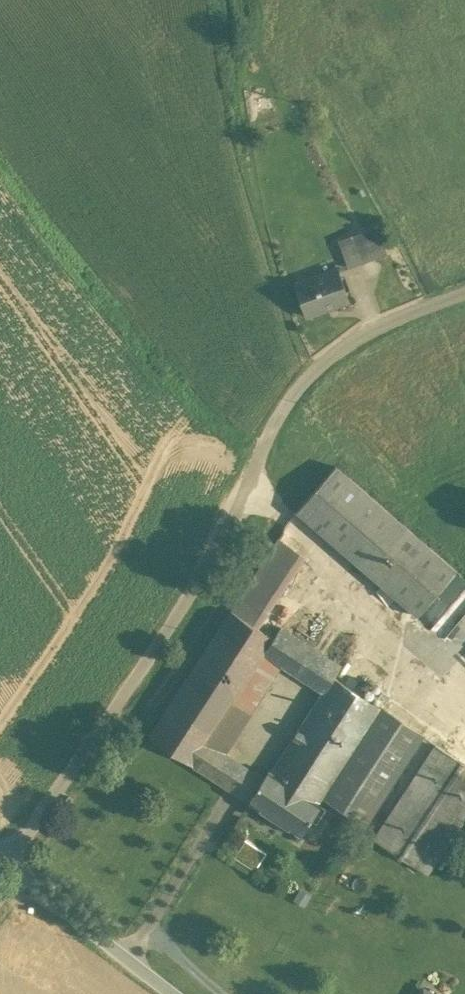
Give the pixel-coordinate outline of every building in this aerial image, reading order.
[(257,98),(259,110),(277,106),(275,94),(257,98)] [(376,227),(354,235),(363,260),(386,252),(376,227)] [(354,235),(341,240),(350,265),(363,260),(354,235)] [(338,268),(295,284),(307,315),(350,300),(338,268)] [(457,570),(336,466),(297,511),(418,616),(457,570)] [(193,765),(208,741),(264,654),(274,638),(258,628),(304,557),(277,540),(150,738),(193,765)] [(274,638),(264,654),(278,663),(295,636),(281,626),(274,638)] [(294,673),(311,646),(295,636),(278,663),(280,664),(294,673)] [(311,646),(294,673),(311,684),(328,657),(311,646)] [(264,654),(208,741),(225,751),(280,664),(278,663),(264,654)] [(328,657),(311,684),(323,692),(333,676),(334,676),(341,665),(328,657)] [(334,676),(333,676),(323,692),(272,771),(319,802),(324,794),(380,706),(334,676)] [(380,706),(324,794),(366,822),(423,734),(380,706)] [(224,785),(239,761),(225,751),(208,741),(193,765),(224,785)] [(436,744),(374,838),(428,873),(464,816),(464,763),(436,744)] [(239,761),(224,785),(237,794),(253,770),(239,761)] [(272,771),(270,770),(265,777),(253,770),(237,794),(301,834),(321,803),(319,802),(272,771)] [(258,868),(270,852),(251,837),(238,854),(258,868)]
